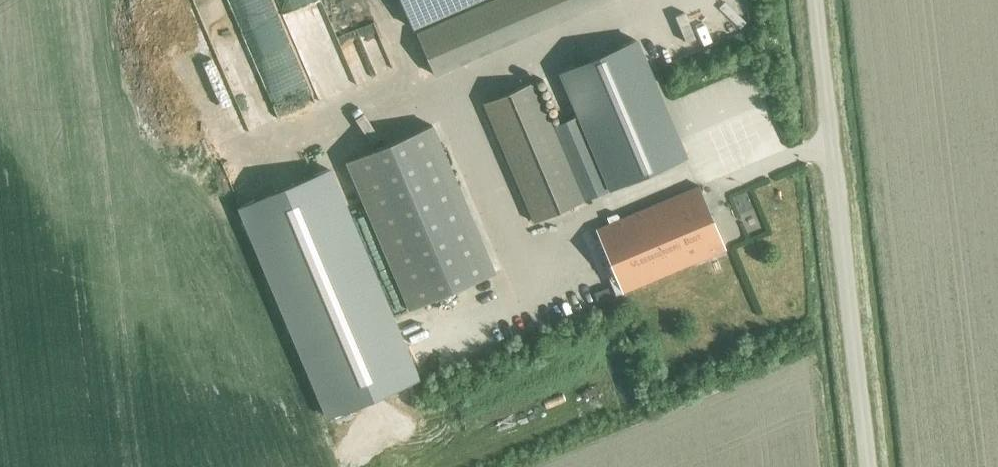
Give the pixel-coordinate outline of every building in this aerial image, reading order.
[(416,33),(433,74),(604,0),(493,0),(416,33)] [(772,1),(772,0),(729,0),(734,14),(772,1)] [(361,22),(348,28),(363,61),(376,55),(361,22)] [(578,115),(551,126),(583,201),(648,173),(685,157),(662,102),(635,39),(560,71),(578,115)] [(330,54),(319,58),(325,79),(336,76),(330,54)] [(483,102),(533,222),(583,201),(551,126),(532,81),(483,102)] [(420,129),(346,160),(446,391),(521,356),(420,129)] [(328,168),(239,206),(328,417),(417,379),(328,168)] [(697,185),(596,228),(623,291),(724,248),(697,185)]
